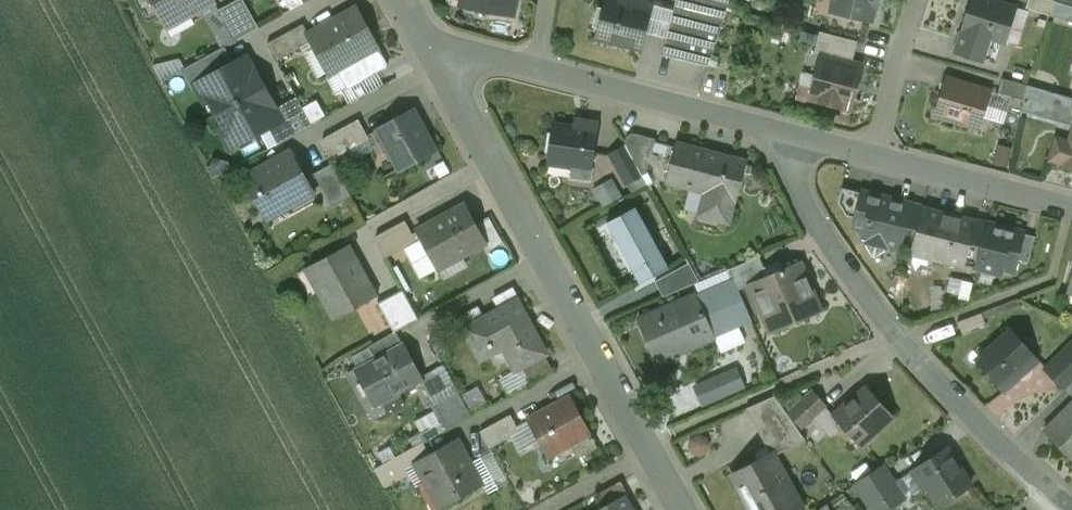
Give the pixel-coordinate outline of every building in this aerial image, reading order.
[(165,23),(188,10),(190,14),(191,14),(215,0),(152,0),(165,23)] [(219,9),(235,40),(259,27),(245,0),(236,0),(219,9)] [(462,5),(512,14),(515,0),(463,0),(462,5)] [(639,0),(626,0),(625,3),(612,0),(606,0),(596,36),(643,48),(647,32),(654,4),(654,3),(652,3),(639,0)] [(674,10),(654,4),(647,32),(668,37),(664,53),(709,65),(730,0),(677,0),(674,10)] [(832,10),(851,14),(851,17),(871,22),(875,5),(877,6),(879,0),(834,0),(832,10)] [(992,0),(971,0),(962,30),(963,31),(963,30),(964,30),(995,40),(1005,43),(1004,44),(1005,44),(1017,7),(1016,6),(1016,7),(992,0)] [(1031,8),(1071,19),(1071,3),(1070,2),(1071,0),(1033,0),(1031,8)] [(188,10),(165,23),(172,35),(195,22),(191,14),(190,14),(188,10)] [(310,36),(308,37),(312,43),(328,75),(337,70),(348,90),(388,68),(377,48),(378,47),(358,10),(357,11),(357,12),(340,22),(339,20),(310,36)] [(304,24),(268,44),(277,61),(312,43),(308,37),(310,36),(304,24)] [(995,40),(964,30),(957,51),(988,61),(995,40)] [(821,57),(822,56),(852,64),(858,42),(820,32),(814,56),(821,57)] [(225,46),(187,67),(196,84),(209,77),(235,63),(225,46)] [(852,64),(822,56),(821,57),(811,98),(851,108),(861,67),(852,64)] [(235,63),(209,77),(215,88),(212,100),(225,125),(238,128),(244,140),(274,123),(281,120),(277,112),(246,57),(235,63)] [(180,58),(154,64),(163,80),(186,67),(180,58)] [(990,91),(948,78),(948,77),(947,77),(936,114),(937,114),(937,113),(979,126),(978,127),(979,128),(991,90),(990,90),(990,91)] [(1028,84),(1003,77),(1000,92),(1025,99),(1028,84)] [(299,100),(277,112),(281,120),(274,123),(283,141),(313,124),(299,100)] [(414,108),(377,128),(400,170),(437,151),(414,108)] [(359,118),(324,138),(323,139),(322,142),(331,158),(370,137),(359,118)] [(584,128),(554,124),(548,160),(572,164),(570,177),(590,179),(598,121),(586,119),(584,128)] [(656,138),(633,132),(630,133),(628,134),(626,136),(625,139),(625,141),(625,142),(626,144),(642,175),(647,172),(656,138)] [(1070,142),(1056,138),(1051,158),(1064,162),(1064,164),(1071,166),(1071,134),(1070,142)] [(746,161),(677,143),(667,181),(706,191),(700,214),(728,221),(734,198),(736,198),(746,161)] [(626,144),(610,153),(627,183),(642,175),(626,144)] [(292,150),(244,176),(267,219),(315,192),(292,150)] [(333,162),(314,173),(333,207),(352,196),(333,162)] [(642,175),(627,183),(632,193),(648,184),(642,175)] [(605,204),(625,194),(617,177),(597,187),(605,204)] [(863,192),(843,187),(839,201),(847,214),(857,217),(863,192)] [(910,204),(863,192),(857,217),(855,225),(865,228),(863,238),(867,239),(866,242),(867,243),(867,245),(874,256),(885,249),(886,247),(887,248),(888,244),(899,247),(901,242),(910,204)] [(466,203),(417,230),(418,231),(422,238),(438,268),(487,242),(466,203)] [(910,204),(901,242),(914,245),(915,241),(914,241),(923,207),(910,204)] [(636,206),(607,222),(640,283),(670,267),(636,206)] [(976,221),(923,207),(914,241),(915,241),(934,246),(931,257),(965,265),(976,221)] [(405,219),(377,235),(375,238),(376,240),(386,258),(422,238),(418,231),(413,234),(405,219)] [(1023,232),(989,224),(979,266),(1000,272),(1002,266),(1013,269),(1016,257),(1023,232)] [(1035,236),(1023,232),(1016,257),(1029,261),(1035,236)] [(349,245),(307,268),(334,318),(377,295),(349,245)] [(760,256),(730,268),(734,278),(739,289),(751,284),(758,281),(758,280),(768,275),(760,256)] [(689,262),(655,281),(664,296),(700,281),(689,262)] [(768,275),(758,280),(758,281),(751,284),(772,332),(821,311),(800,262),(768,275)] [(972,297),(976,281),(952,275),(947,291),(972,297)] [(734,278),(639,319),(657,361),(753,320),(739,289),(734,278)] [(403,290),(379,303),(394,331),(396,331),(419,318),(403,290)] [(465,328),(464,328),(481,359),(504,346),(516,369),(523,366),(545,354),(547,353),(518,299),(484,317),(465,328)] [(478,306),(459,316),(465,328),(484,317),(478,306)] [(982,312),(957,321),(962,333),(987,324),(982,312)] [(1038,343),(1021,323),(1011,331),(1029,351),(1038,343)] [(1011,330),(978,359),(1004,388),(1027,369),(1023,364),(1032,355),(1029,351),(1011,331),(1011,330)] [(394,331),(369,345),(377,358),(403,344),(396,331),(394,331)] [(377,358),(359,368),(370,387),(375,385),(383,400),(422,378),(421,376),(403,344),(377,358)] [(1047,369),(1066,388),(1071,382),(1071,344),(1047,369)] [(545,354),(523,366),(532,382),(554,370),(545,354)] [(444,364),(421,376),(422,378),(431,396),(428,398),(445,429),(472,415),(444,364)] [(696,384),(706,406),(750,386),(740,364),(696,384)] [(893,415),(868,386),(849,403),(847,401),(833,414),(860,444),(893,415)] [(813,390),(789,412),(802,427),(827,405),(813,390)] [(775,395),(746,408),(770,452),(772,451),(774,455),(806,440),(775,395)] [(571,396),(528,419),(548,455),(571,443),(579,456),(597,446),(594,441),(596,440),(594,436),(592,438),(589,433),(591,432),(571,396)] [(1044,429),(1071,458),(1071,401),(1044,429)] [(511,414),(480,431),(490,448),(520,431),(511,414)] [(717,446),(706,431),(690,442),(701,457),(717,446)] [(430,453),(415,462),(416,463),(441,508),(483,484),(457,438),(430,453)] [(424,442),(375,468),(385,487),(409,474),(406,468),(416,463),(415,462),(430,453),(424,442)] [(947,447),(912,470),(912,471),(913,471),(925,489),(924,490),(925,491),(929,488),(939,504),(938,505),(939,506),(972,484),(971,483),(970,484),(947,448),(948,448),(947,447)] [(732,472),(753,509),(795,509),(802,506),(774,455),(772,451),(770,452),(732,472)] [(883,464),(855,483),(866,500),(894,481),(883,464)] [(621,480),(598,493),(605,505),(624,494),(625,496),(629,494),(621,480)] [(866,500),(873,509),(886,509),(905,498),(894,481),(866,500)] [(596,509),(633,509),(625,496),(624,494),(605,505),(596,509)]
